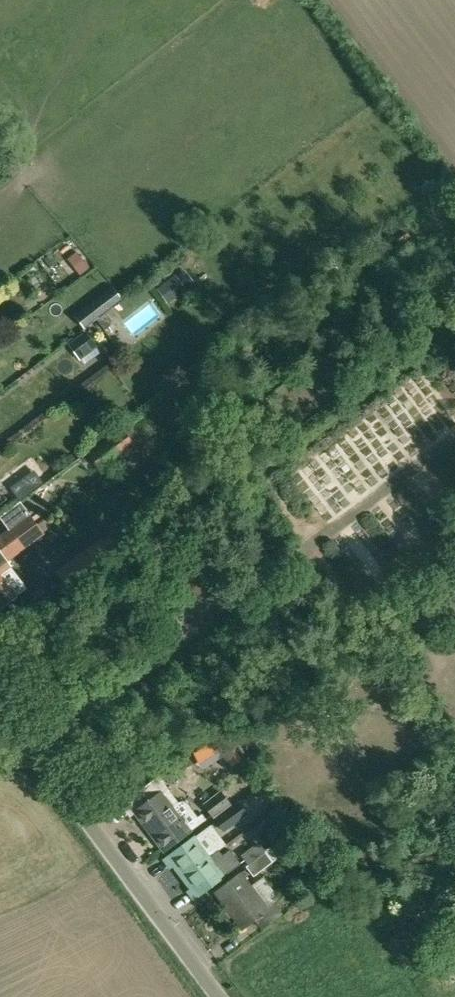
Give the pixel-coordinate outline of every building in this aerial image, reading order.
[(76,252),(67,259),(80,276),(89,268),(76,252)] [(168,304),(186,290),(175,275),(156,289),(168,304)] [(110,289),(83,310),(93,323),(96,320),(104,314),(122,300),(121,298),(113,287),(110,289)] [(104,314),(96,320),(104,330),(110,325),(109,319),(104,314)] [(10,497),(26,491),(18,468),(1,474),(10,497)] [(36,525),(27,513),(6,528),(9,531),(0,537),(0,551),(36,525)] [(36,525),(0,551),(0,573),(9,566),(5,561),(42,533),(36,525)] [(100,536),(54,570),(71,594),(118,561),(100,536)] [(15,597),(0,577),(0,608),(15,597)] [(196,772),(191,780),(202,787),(207,780),(196,772)] [(137,793),(145,805),(135,812),(164,850),(206,819),(202,814),(198,817),(188,804),(180,803),(175,804),(174,805),(166,795),(171,792),(159,776),(137,793)] [(202,804),(213,818),(231,805),(220,790),(202,804)] [(215,820),(224,832),(248,815),(239,803),(215,820)] [(268,836),(274,844),(296,828),(279,805),(269,813),(276,822),(268,828),(268,836)] [(184,876),(210,855),(206,850),(221,838),(211,824),(169,856),(184,876)] [(252,841),(236,857),(244,864),(260,849),(252,841)] [(210,855),(184,876),(199,895),(241,863),(230,850),(223,855),(218,850),(210,856),(210,855)] [(246,867),(253,875),(272,861),(265,853),(246,867)] [(263,877),(251,886),(241,872),(215,891),(242,929),(255,919),(261,927),(281,913),(272,902),(278,897),(263,877)]
